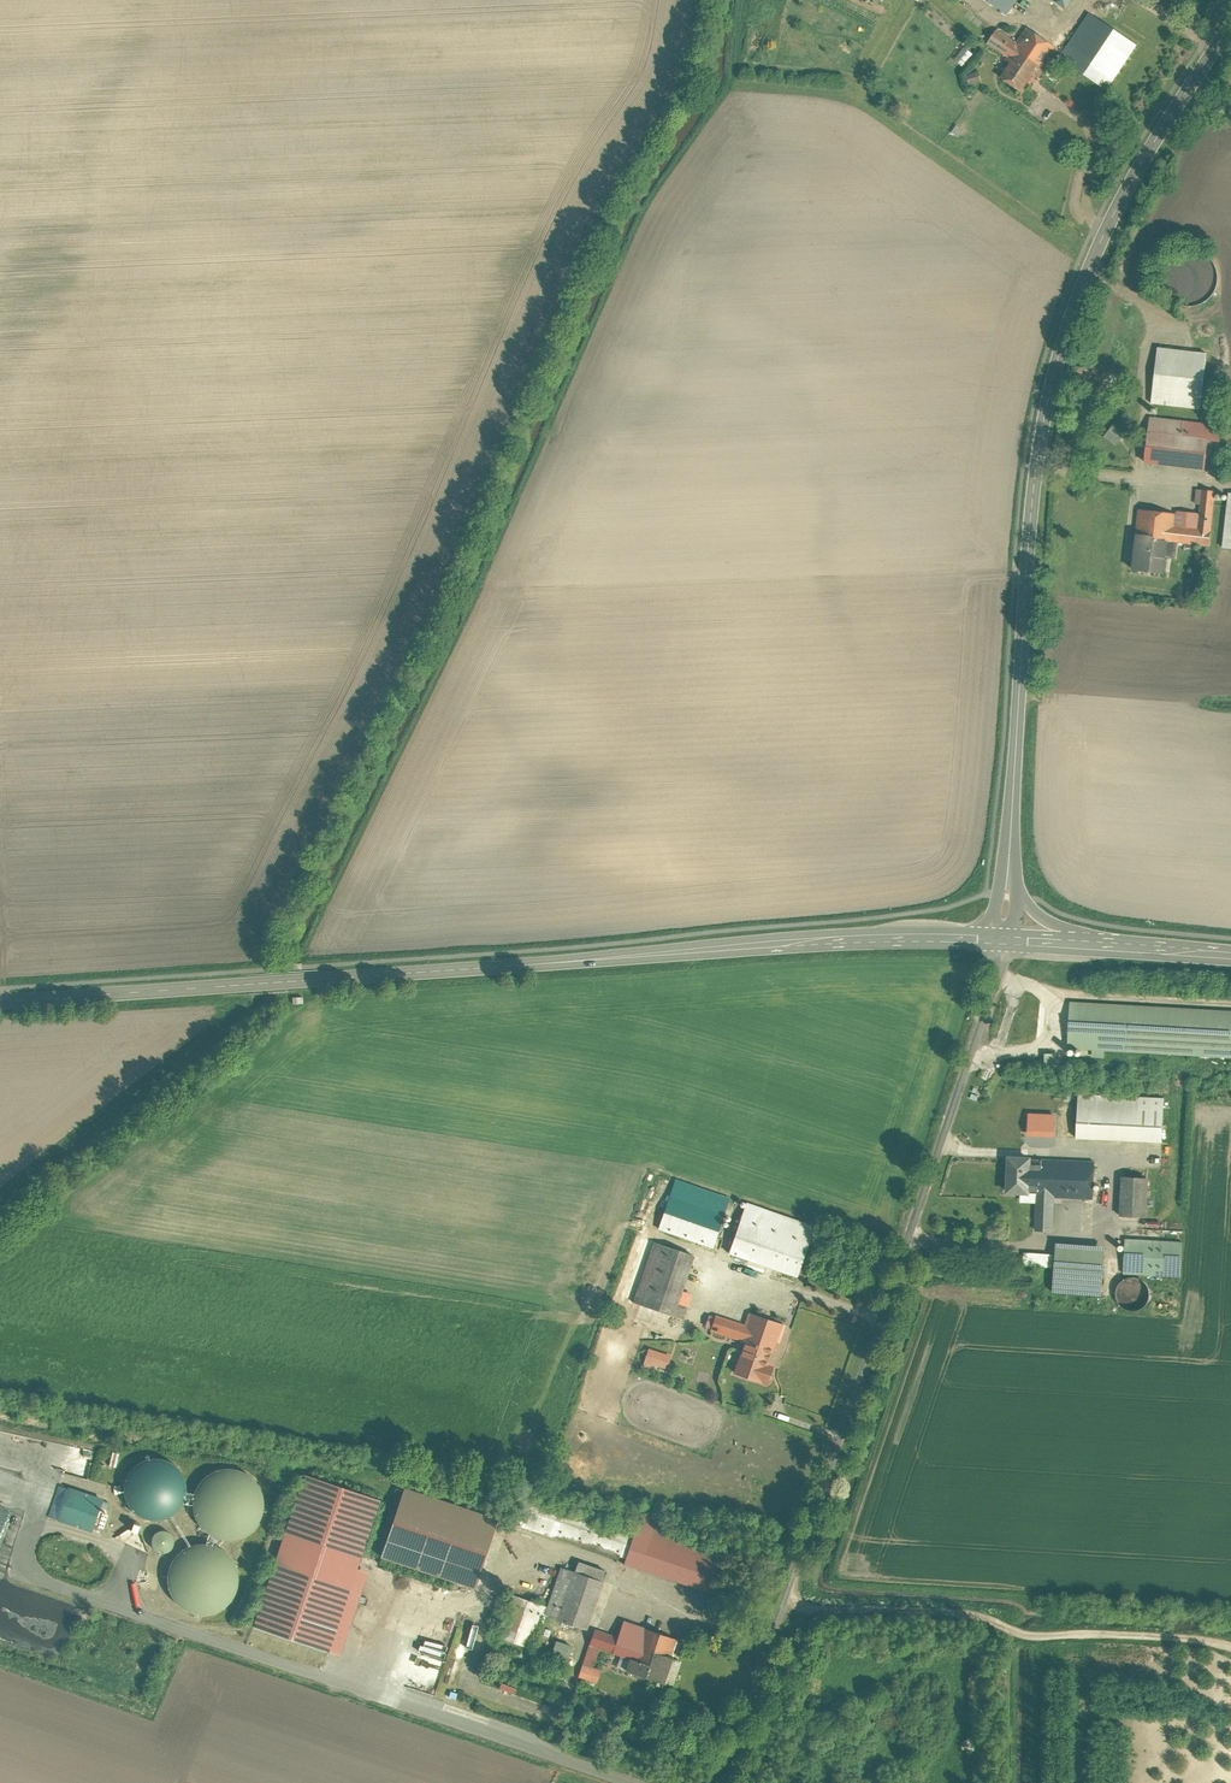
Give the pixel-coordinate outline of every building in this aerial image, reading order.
[(1009,13),(1018,0),(989,0),(1009,13)] [(1056,2),(1067,9),(1073,0),(1057,0),(1056,2)] [(1090,12),(1059,58),(1109,92),(1140,45),(1090,12)] [(1011,60),(1001,76),(1022,90),(1032,76),(1038,80),(1060,47),(1027,25),(1017,40),(998,28),(987,44),(1011,60)] [(956,58),(965,66),(975,53),(966,46),(956,58)] [(1219,282),(1220,273),(1218,265),(1213,258),(1205,252),(1196,248),(1187,249),(1178,252),(1171,258),(1166,267),(1164,276),(1166,286),(1171,294),(1178,299),(1186,303),(1195,303),(1203,301),(1210,297),(1216,290),(1219,282)] [(1158,346),(1152,401),(1201,406),(1207,352),(1158,346)] [(1150,414),(1145,462),(1204,467),(1205,460),(1218,461),(1222,421),(1150,414)] [(1107,438),(1120,446),(1128,433),(1114,425),(1107,438)] [(1138,509),(1130,568),(1162,572),(1165,557),(1177,558),(1179,543),(1210,547),(1218,489),(1197,486),(1195,503),(1201,504),(1200,512),(1178,509),(1177,514),(1138,509)] [(1222,546),(1230,547),(1230,492),(1228,491),(1222,546)] [(1071,1001),(1069,1048),(1230,1057),(1230,1009),(1071,1001)] [(1166,1097),(1078,1093),(1076,1138),(1164,1142),(1166,1097)] [(1033,1113),(1033,1136),(1061,1136),(1061,1113),(1033,1113)] [(1041,1159),(1041,1163),(1031,1163),(1031,1155),(1007,1155),(1005,1193),(1030,1194),(1030,1191),(1037,1191),(1035,1230),(1053,1231),(1055,1196),(1094,1198),(1096,1161),(1041,1159)] [(1147,1217),(1148,1177),(1121,1177),(1120,1216),(1147,1217)] [(675,1178),(657,1228),(713,1248),(730,1197),(675,1178)] [(745,1201),(727,1253),(797,1277),(815,1225),(745,1201)] [(1181,1241),(1126,1237),(1124,1272),(1179,1275),(1181,1241)] [(653,1241),(633,1302),(684,1319),(688,1308),(676,1304),(693,1254),(653,1241)] [(1104,1246),(1055,1242),(1052,1292),(1101,1295),(1104,1246)] [(1128,1308),(1134,1309),(1140,1308),(1146,1304),(1149,1299),(1151,1293),(1149,1286),(1146,1281),(1140,1277),(1134,1276),(1127,1277),(1122,1281),(1119,1286),(1117,1293),(1119,1299),(1122,1304),(1128,1308)] [(752,1313),(747,1326),(710,1313),(705,1327),(742,1340),(731,1374),(763,1384),(783,1324),(752,1313)] [(669,1354),(649,1348),(644,1362),(664,1369),(669,1354)] [(28,1460),(35,1439),(24,1436),(21,1446),(16,1444),(11,1457),(18,1459),(16,1465),(11,1463),(8,1471),(5,1470),(3,1476),(18,1481),(25,1459),(28,1460)] [(117,1466),(121,1453),(113,1451),(109,1464),(117,1466)] [(146,1519),(154,1520),(163,1518),(170,1514),(176,1507),(181,1500),(182,1491),(181,1482),(178,1474),(173,1467),(166,1462),(158,1459),(149,1459),(140,1461),(133,1465),(127,1471),(123,1479),(121,1488),(122,1496),(125,1504),(130,1511),(137,1516),(146,1519)] [(79,1463),(76,1474),(89,1478),(92,1466),(79,1463)] [(219,1538),(229,1538),(238,1536),(246,1532),(253,1526),(258,1518),(261,1509),(262,1500),(260,1491),(255,1482),(249,1475),(241,1470),(232,1467),(223,1467),(214,1469),(205,1473),(198,1479),(193,1487),(191,1496),(190,1505),(192,1515),(196,1523),(203,1530),(210,1535),(219,1538)] [(377,1500),(302,1476),(253,1627),(340,1654),(366,1573),(355,1569),(377,1500)] [(91,1531),(103,1499),(67,1487),(56,1518),(91,1531)] [(492,1518),(401,1488),(379,1557),(470,1586),(492,1518)] [(635,1525),(622,1564),(708,1592),(721,1554),(635,1525)] [(159,1550),(164,1551),(168,1550),(172,1546),(173,1542),(173,1537),(171,1533),(167,1531),(162,1530),(158,1532),(154,1535),(153,1539),(153,1544),(155,1548),(159,1550)] [(586,1537),(594,1543),(597,1539),(594,1537),(596,1534),(591,1530),(586,1537)] [(195,1613),(204,1613),(212,1611),(220,1607),(227,1601),(232,1593),(234,1585),(235,1576),(233,1567),(228,1559),(222,1552),(215,1548),(206,1545),(197,1545),(188,1547),(180,1551),(174,1557),(169,1565),(166,1573),(166,1582),(168,1591),(172,1599),(178,1605),(186,1610),(195,1613)] [(534,1648),(545,1617),(584,1630),(604,1571),(578,1562),(575,1572),(560,1567),(547,1606),(511,1594),(498,1636),(534,1648)] [(598,1648),(620,1655),(615,1669),(663,1684),(678,1638),(623,1620),(618,1636),(594,1628),(588,1645),(580,1670),(590,1673),(598,1648)] [(572,1646),(555,1641),(551,1652),(568,1658),(572,1646)] [(506,1682),(504,1688),(519,1693),(521,1686),(506,1682)]
